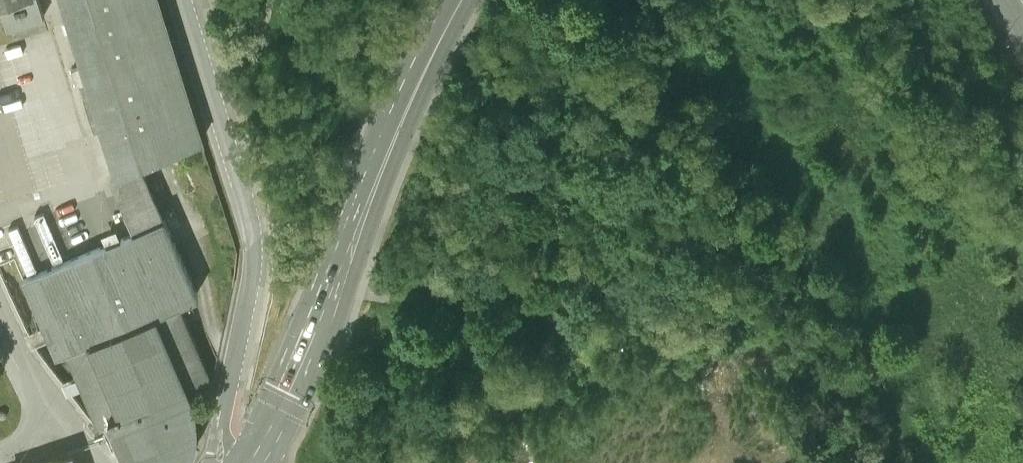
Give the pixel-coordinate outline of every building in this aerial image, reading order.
[(7,25),(44,14),(39,0),(0,0),(0,3),(7,25)] [(116,172),(141,162),(204,134),(161,0),(61,0),(116,172)] [(116,172),(109,175),(132,230),(165,217),(141,162),(116,172)] [(165,217),(132,230),(22,277),(55,355),(65,351),(96,426),(108,421),(126,462),(188,462),(191,458),(196,444),(197,433),(197,415),(193,399),(188,386),(211,377),(179,303),(198,296),(165,217)] [(486,443),(473,448),(476,457),(490,451),(486,443)] [(72,450),(35,462),(76,462),(72,450)]
